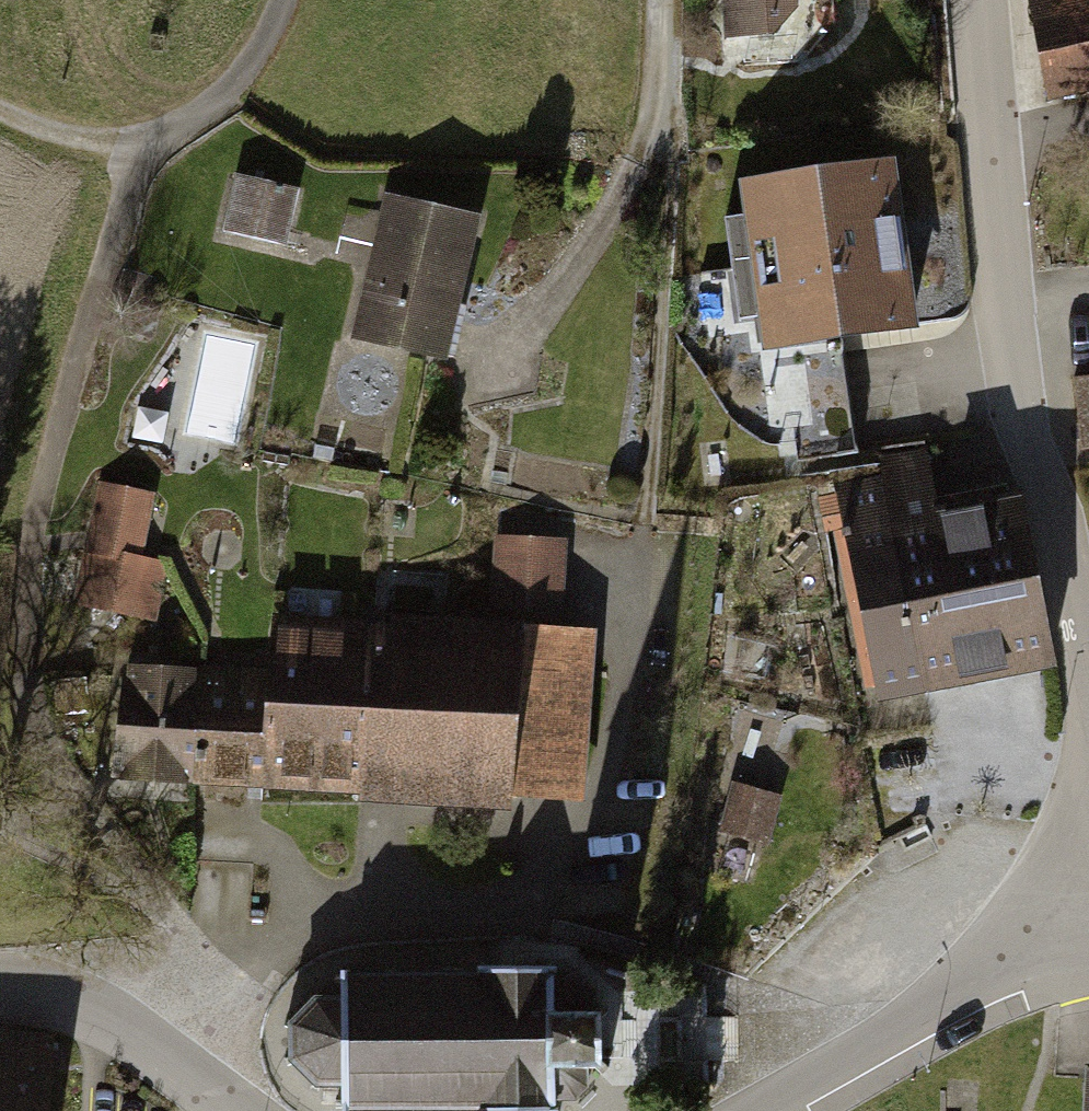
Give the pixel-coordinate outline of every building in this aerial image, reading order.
[(724,10),(843,0),(723,0),(724,10)] [(1048,114),(1088,106),(1088,0),(1025,0),(1048,114)] [(895,158),(731,184),(759,366),(923,341),(895,158)] [(302,191),(238,176),(225,233),(289,248),(302,191)] [(484,220),(389,198),(356,341),(451,363),(484,220)] [(926,474),(836,492),(877,695),(1047,661),(1016,508),(936,524),(926,474)] [(125,555),(144,559),(157,494),(101,483),(86,557),(123,564),(125,555)] [(563,544),(497,539),(490,626),(278,609),(273,674),(132,663),(124,764),(569,800),(583,632),(556,629),(563,544)] [(123,564),(86,557),(77,604),(154,619),(165,563),(144,559),(125,555),(123,564)] [(785,795),(731,781),(716,838),(770,852),(785,795)] [(342,1002),(316,1002),(289,1029),(289,1066),(316,1092),(342,1092),(342,1110),(561,1110),(561,1107),(584,1107),(596,1095),(596,1076),(612,1076),(612,1017),(596,1017),(595,997),(583,985),(561,986),(561,977),(561,971),(486,971),(486,978),(342,978),(342,1002)] [(52,1026),(0,1023),(0,1110),(46,1110),(52,1026)]
